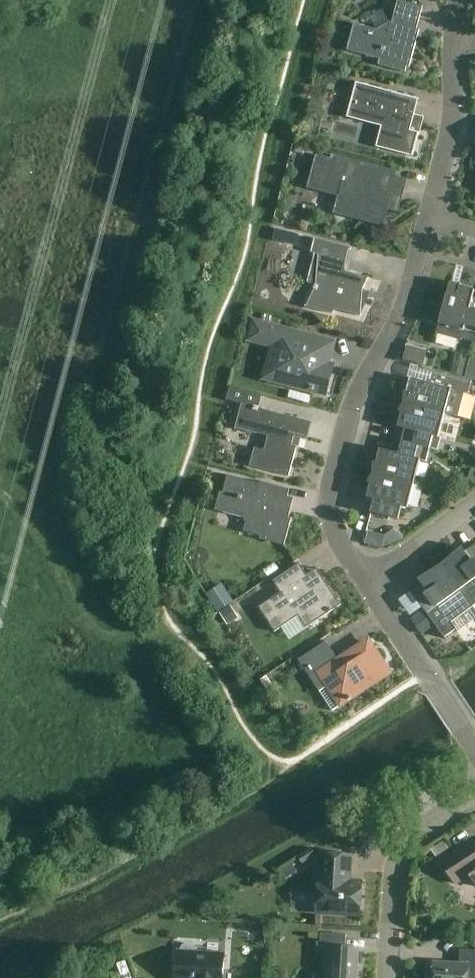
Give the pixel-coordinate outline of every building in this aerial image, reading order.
[(354,24),(347,51),(380,59),(379,65),(406,73),(407,67),(410,67),(420,30),(417,30),(423,7),(398,0),(392,23),(390,22),(377,30),(354,24)] [(356,82),(347,117),(348,118),(349,116),(384,125),(379,145),(412,154),(412,156),(413,157),(419,133),(410,130),(418,100),(419,100),(419,99),(392,92),(392,94),(357,85),(357,83),(356,82)] [(318,157),(310,187),(341,195),(337,212),(382,224),(387,207),(391,208),(393,200),(394,196),(400,197),(404,181),(393,178),(394,173),(379,169),(377,173),(358,168),(359,164),(334,157),(333,161),(318,157)] [(306,306),(306,307),(333,314),(333,313),(334,309),(361,316),(361,315),(363,290),(368,279),(369,278),(345,272),(346,261),(349,250),(351,250),(351,248),(315,239),(311,253),(319,255),(316,285),(315,285),(314,289),(315,290),(307,306),(306,306)] [(461,287),(461,284),(450,283),(449,289),(437,333),(474,343),(474,340),(474,310),(470,309),(474,290),(461,287)] [(255,322),(251,340),(274,346),(269,363),(280,366),(276,381),(323,393),(324,388),(328,387),(331,374),(329,371),(330,365),(328,365),(333,343),(255,322)] [(411,378),(408,392),(405,392),(404,402),(454,416),(458,417),(464,393),(468,395),(472,381),(433,370),(430,383),(411,378)] [(259,408),(259,407),(262,395),(231,385),(227,399),(242,404),(235,430),(237,430),(237,428),(268,436),(265,451),(255,448),(250,466),(289,476),(297,447),(292,445),(294,436),(307,440),(312,422),(259,408)] [(454,416),(404,402),(399,412),(402,413),(398,427),(405,429),(402,441),(400,440),(400,441),(440,451),(430,448),(434,437),(439,438),(445,414),(454,416)] [(380,449),(377,463),(374,462),(373,473),(423,486),(414,483),(420,461),(427,462),(430,449),(439,452),(440,451),(400,441),(402,442),(399,454),(380,449)] [(423,486),(373,473),(369,483),(371,484),(367,498),(375,499),(371,512),(399,520),(402,507),(408,508),(414,484),(423,487),(423,486)] [(249,522),(247,533),(261,536),(260,539),(284,546),(292,519),(286,517),(291,497),(285,496),(287,489),(260,482),(259,487),(247,484),(248,481),(228,475),(219,508),(245,515),(249,522)] [(399,525),(384,536),(391,545),(405,533),(406,535),(413,529),(408,522),(401,528),(399,525)] [(465,552),(462,547),(442,564),(443,565),(442,565),(474,609),(473,607),(474,605),(474,545),(465,552)] [(299,563),(273,581),(280,593),(258,607),(275,632),(303,614),(305,617),(318,620),(321,618),(322,618),(341,605),(317,568),(307,575),(299,563)] [(442,565),(441,566),(441,565),(418,579),(422,584),(412,591),(410,589),(409,589),(446,640),(447,639),(446,637),(455,630),(457,632),(458,631),(451,623),(472,607),(474,610),(474,609),(442,565)] [(232,627),(244,620),(226,589),(214,595),(232,627)] [(433,625),(422,611),(411,619),(422,634),(433,625)] [(332,711),(342,705),(361,693),(359,689),(371,682),(372,683),(388,673),(368,642),(339,662),(326,642),(298,660),(332,711)] [(449,848),(444,840),(431,849),(437,857),(449,848)] [(469,843),(441,861),(456,884),(470,874),(474,881),(474,852),(469,843)] [(319,880),(317,913),(360,915),(362,882),(348,881),(349,869),(351,869),(352,855),(322,853),(320,880),(319,880)] [(320,947),(328,947),(326,977),(357,977),(358,948),(346,947),(347,935),(321,933),(320,947)] [(225,954),(197,952),(197,948),(194,945),(185,944),(182,947),(181,952),(178,951),(176,977),(223,977),(225,954)] [(434,965),(430,965),(427,967),(427,977),(428,977),(474,977),(474,951),(461,950),(460,964),(434,963),(434,965)] [(129,961),(118,965),(123,977),(136,977),(129,961)]
